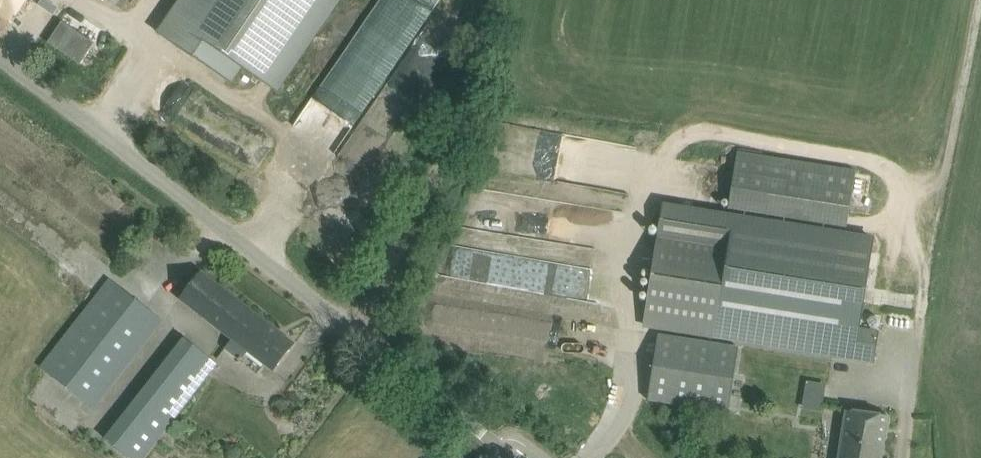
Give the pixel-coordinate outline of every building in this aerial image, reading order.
[(11,19),(24,0),(0,0),(0,12),(11,19)] [(121,8),(126,0),(109,0),(121,8)] [(335,0),(184,0),(161,35),(228,81),(238,65),(274,90),(335,0)] [(850,212),(856,170),(737,152),(730,194),(850,212)] [(879,331),(859,328),(873,239),(662,206),(643,324),(874,361),(879,331)] [(240,360),(247,351),(273,371),(294,344),(200,272),(179,299),(232,339),(224,348),(240,360)] [(93,409),(150,336),(162,321),(109,279),(40,368),(93,409)] [(738,347),(658,335),(648,400),(728,413),(738,347)] [(205,380),(217,364),(184,338),(105,439),(129,457),(143,457),(205,380)] [(888,416),(847,409),(839,457),(881,457),(888,416)]
